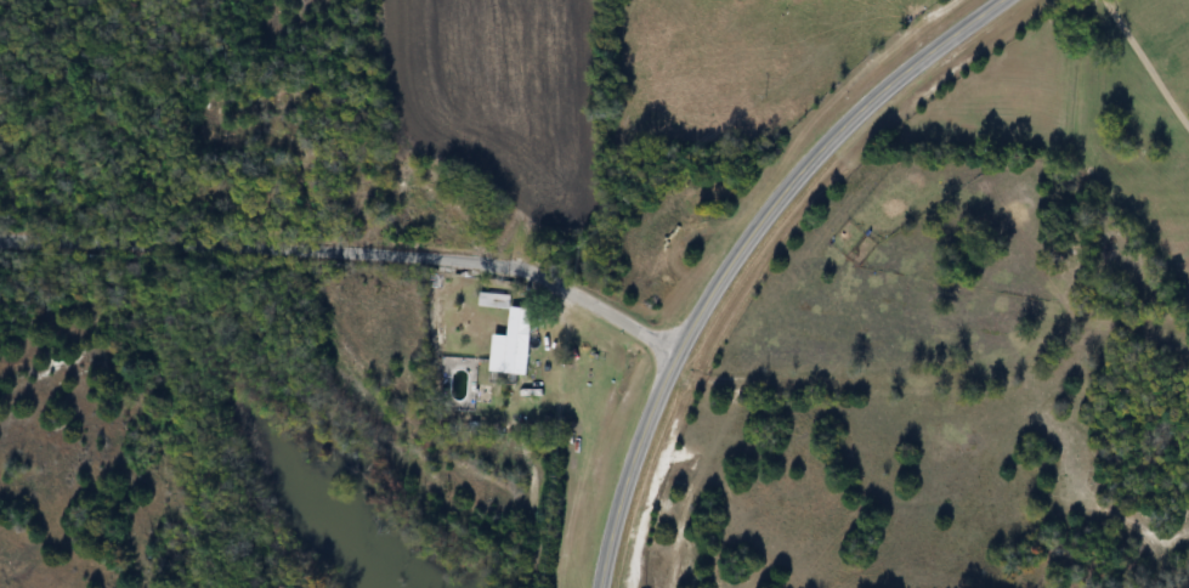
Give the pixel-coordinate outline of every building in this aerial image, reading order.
[(530,376),(533,310),(511,309),(508,375),(530,376)]
